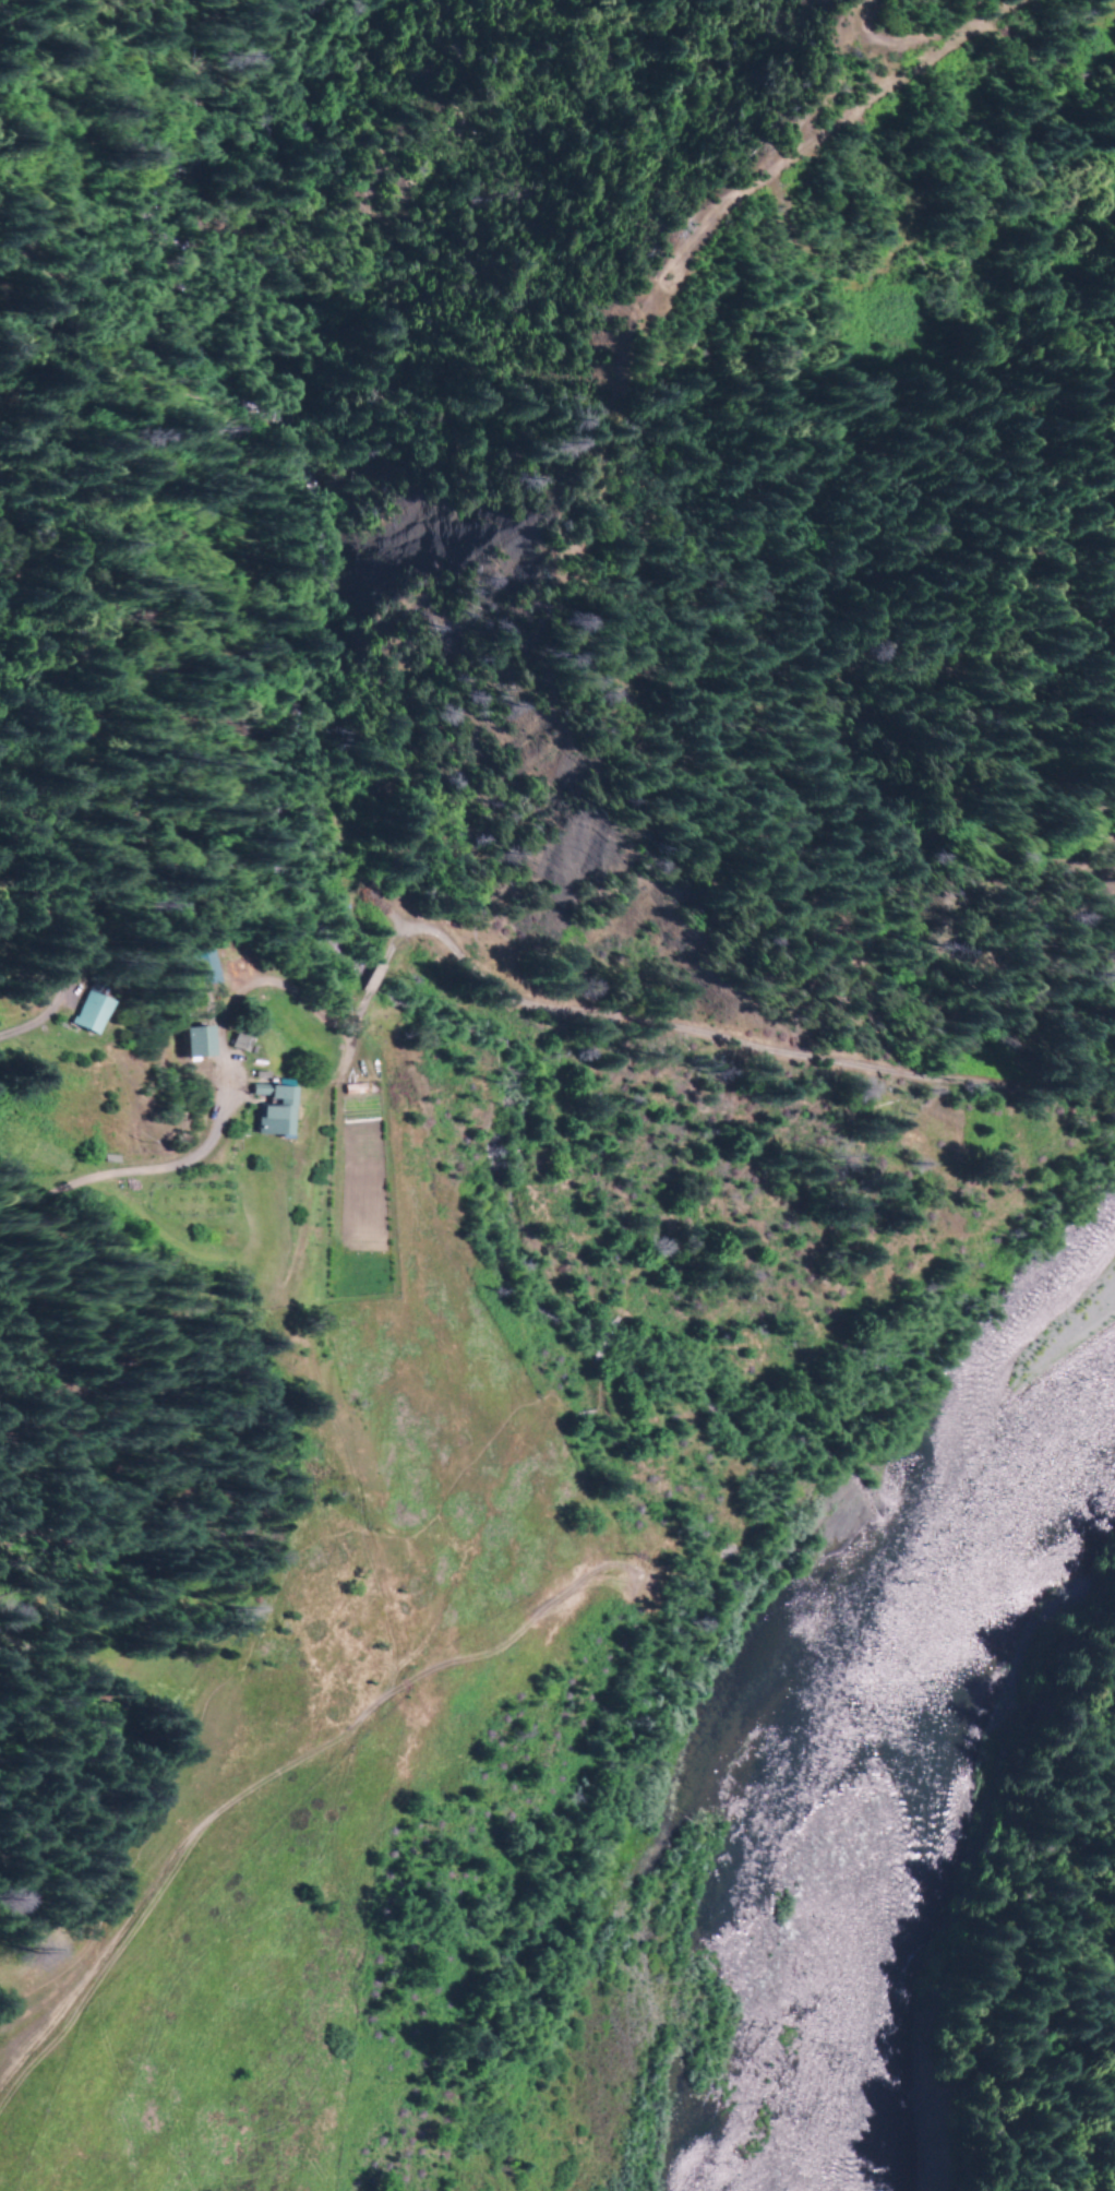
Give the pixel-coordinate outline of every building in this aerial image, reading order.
[(68,1027),(92,1037),(106,1003),(81,993),(68,1027)] [(183,1059),(207,1058),(206,1028),(182,1029),(183,1059)] [(247,1041),(231,1035),(226,1049),(242,1055),(247,1041)] [(286,1089),(262,1088),(261,1106),(255,1106),(253,1138),(284,1139),(286,1089)]
